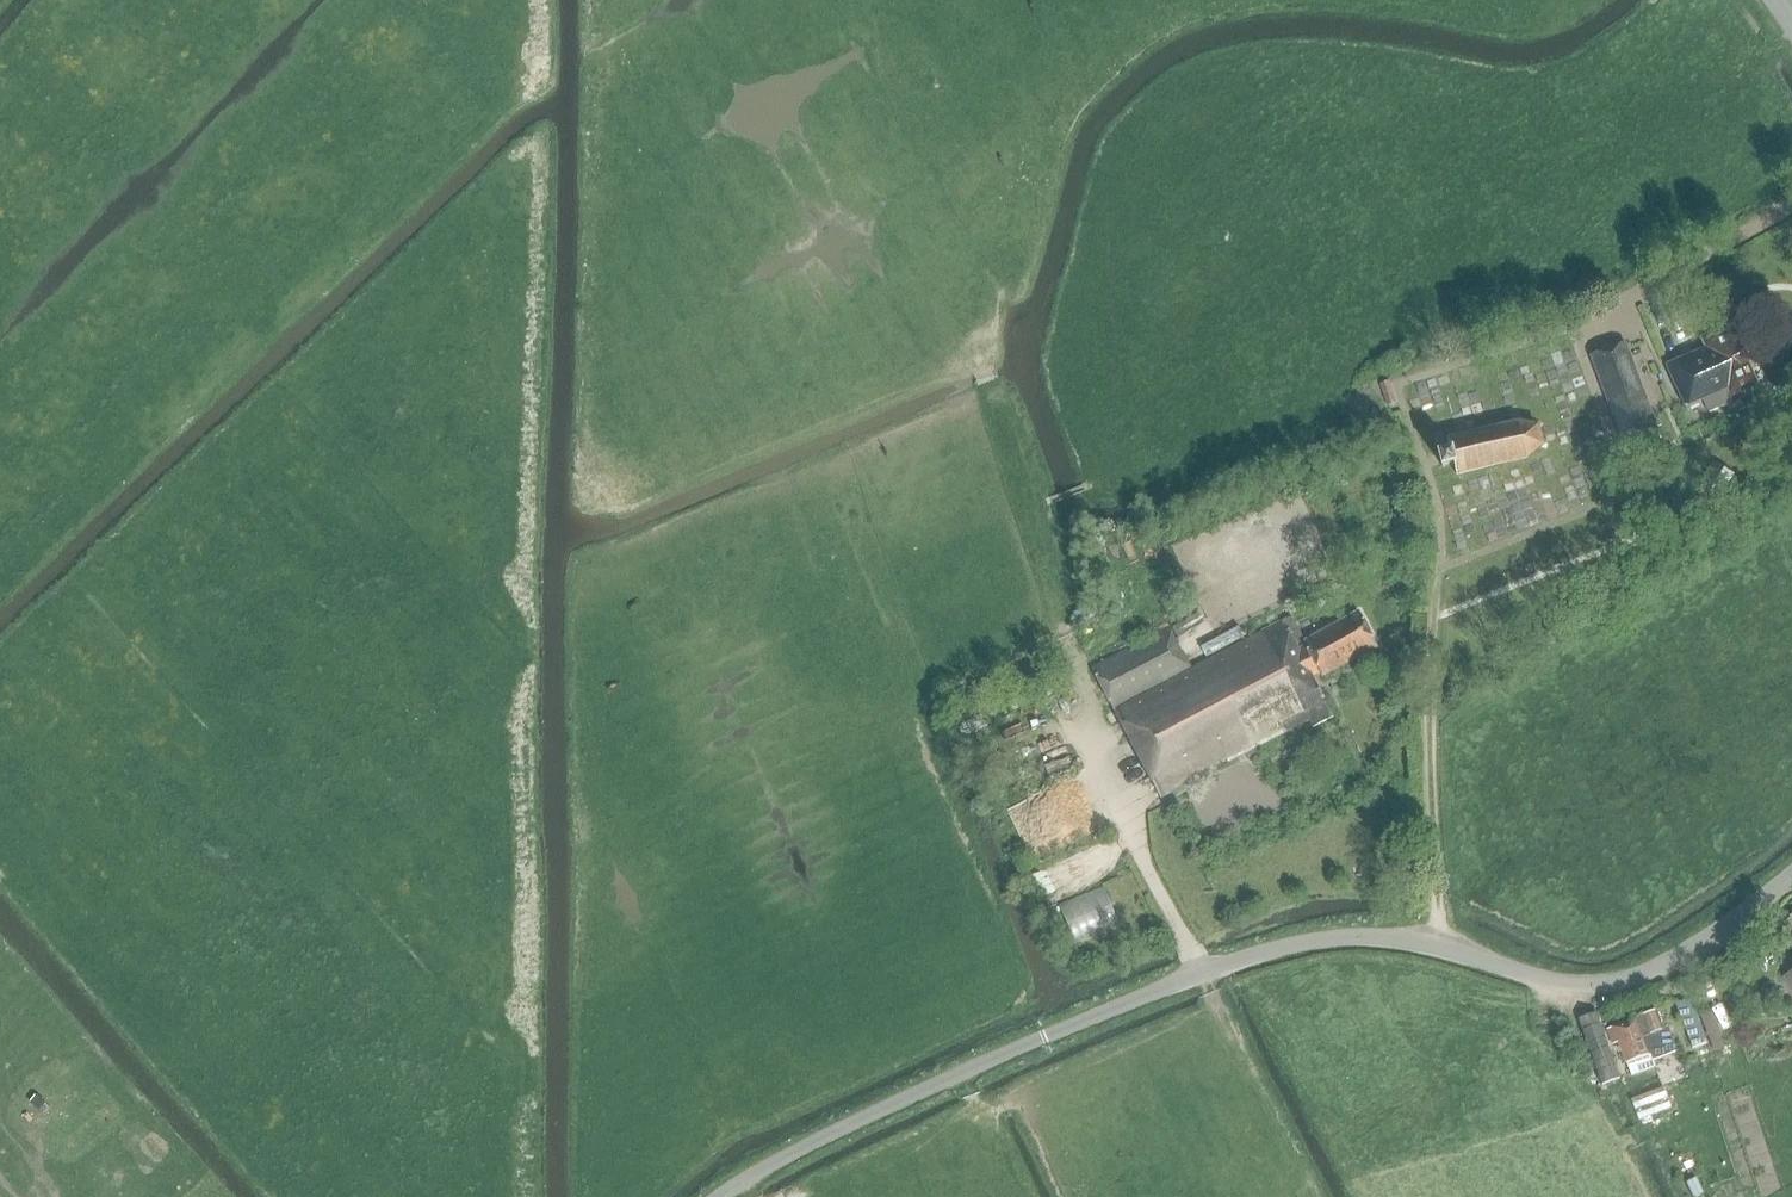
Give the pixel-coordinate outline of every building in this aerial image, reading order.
[(1707,350),(1672,365),(1668,367),(1687,408),(1704,401),(1709,414),(1733,404),(1730,398),(1755,387),(1730,328),(1703,340),(1707,350)] [(1626,345),(1591,358),(1623,444),(1658,430),(1626,345)] [(1387,405),(1395,402),(1389,381),(1380,383),(1387,405)] [(1528,461),(1544,447),(1538,427),(1518,423),(1449,438),(1450,451),(1437,454),(1439,464),(1441,471),(1453,468),(1457,477),(1528,461)] [(1094,669),(1160,795),(1162,799),(1308,723),(1311,730),(1334,718),(1314,679),(1321,676),(1324,682),(1341,676),(1338,670),(1377,650),(1358,613),(1304,641),(1292,618),(1191,671),(1170,629),(1094,669)] [(1107,883),(1062,901),(1077,941),(1123,924),(1107,883)] [(1783,980),(1791,993),(1791,973),(1783,980)] [(1696,996),(1680,1001),(1696,1047),(1712,1041),(1696,996)] [(1639,1018),(1640,1019),(1607,1030),(1612,1046),(1620,1043),(1627,1064),(1650,1057),(1644,1037),(1663,1030),(1657,1010),(1639,1018)] [(1577,1018),(1601,1085),(1619,1078),(1596,1012),(1577,1018)] [(1666,1092),(1652,1096),(1637,1100),(1642,1115),(1671,1107),(1666,1092)]
